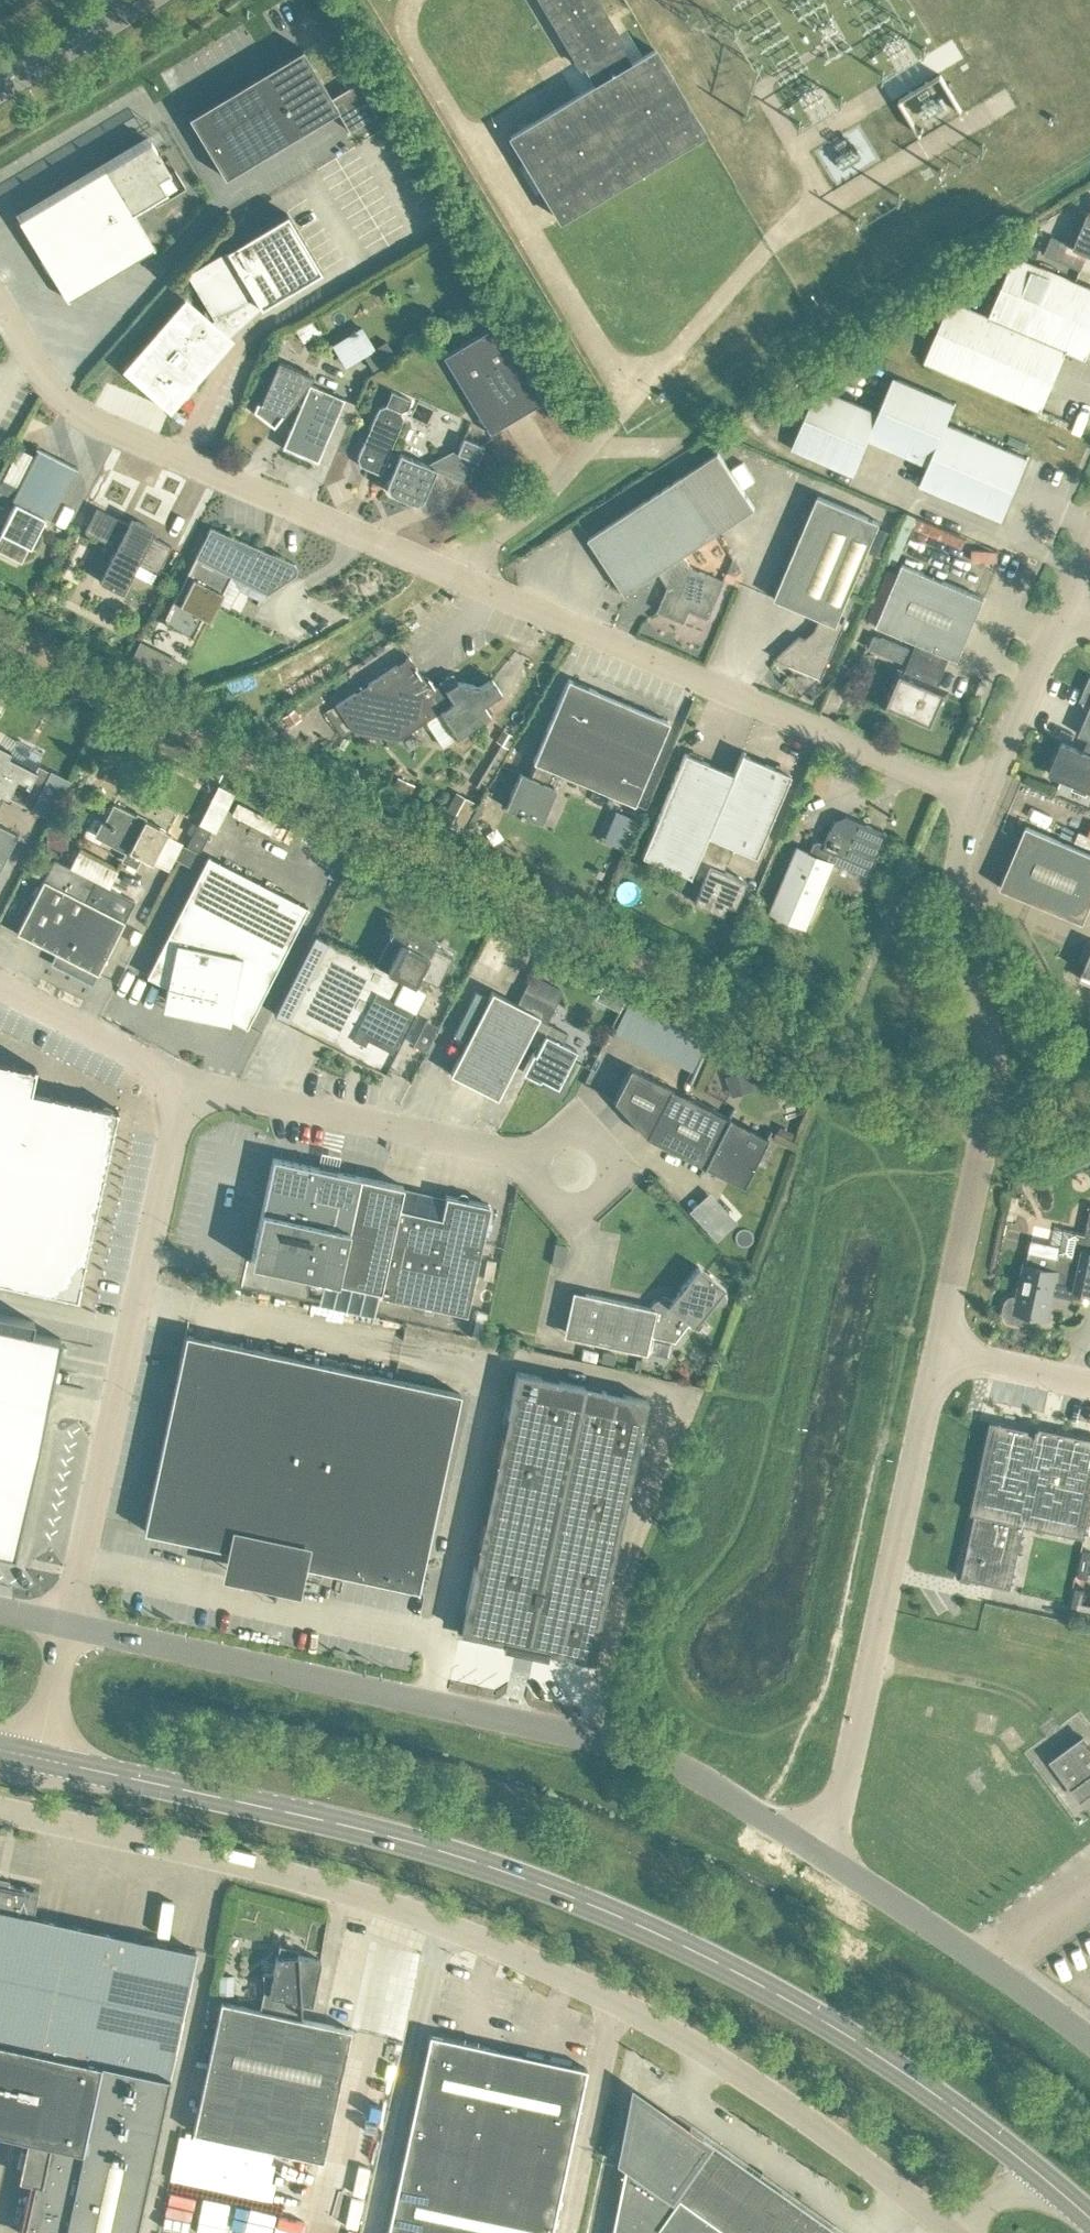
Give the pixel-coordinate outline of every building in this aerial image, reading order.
[(558,218),(702,131),(652,47),(629,60),(619,44),(621,42),(596,0),(539,0),(580,67),(582,66),(591,83),(507,133),(558,218)] [(187,116),(224,176),(336,109),(348,130),(376,114),(356,81),(331,97),(302,48),(187,116)] [(935,94),(946,109),(961,99),(942,72),(920,88),(928,99),(935,94)] [(18,218),(29,238),(64,296),(151,244),(132,212),(182,182),(174,168),(169,172),(150,139),(18,218)] [(1088,211),(1080,208),(1066,242),(1051,235),(1044,253),(1081,269),(1088,252),(1089,253),(1089,212),(1088,211)] [(215,319),(253,296),(260,307),(268,302),(315,275),(294,240),(283,247),(269,223),(237,242),(186,273),(191,281),(207,307),(201,315),(185,301),(127,367),(169,404),(192,377),(194,378),(202,369),(201,367),(227,337),(215,327),(219,324),(215,319)] [(1020,243),(1016,251),(1035,260),(1039,251),(1020,243)] [(1041,410),(1066,349),(1086,357),(1089,347),(1089,287),(1015,255),(1007,274),(989,267),(971,307),(951,299),(925,360),(1041,410)] [(312,318),(295,329),(302,342),(320,331),(312,318)] [(442,356),(488,432),(542,400),(496,323),(442,356)] [(350,333),(363,354),(373,347),(360,326),(350,333)] [(273,426),(293,399),(307,382),(313,375),(278,360),(260,403),(257,401),(253,410),(256,412),(273,426)] [(920,484),(1001,519),(1028,457),(947,422),(956,402),(894,376),(879,411),(818,386),(792,448),(853,474),(868,439),(928,464),(920,484)] [(307,382),(293,399),(300,404),(282,447),(316,461),(343,397),(307,382)] [(385,404),(378,407),(356,457),(359,464),(389,477),(385,484),(388,492),(415,503),(422,500),(435,467),(399,452),(398,454),(389,450),(402,417),(400,410),(407,408),(411,398),(390,390),(385,404)] [(456,452),(470,458),(476,461),(483,445),(462,437),(456,452)] [(15,501),(0,531),(1,532),(0,534),(0,547),(22,559),(29,546),(30,546),(45,517),(48,518),(75,466),(38,447),(18,487),(0,478),(0,494),(15,501)] [(657,610),(684,621),(689,610),(708,617),(723,580),(691,566),(684,554),(756,507),(718,451),(589,536),(626,592),(659,570),(668,585),(657,610)] [(775,657),(821,676),(846,617),(845,617),(843,621),(838,619),(881,521),(818,494),(774,597),(820,616),(810,640),(799,635),(775,657)] [(98,580),(110,586),(122,592),(137,562),(157,572),(171,545),(151,535),(154,529),(142,523),(130,517),(127,523),(96,507),(84,530),(115,546),(98,580)] [(292,561),(245,541),(209,526),(165,614),(164,616),(164,617),(164,619),(165,620),(165,622),(166,623),(167,624),(168,624),(192,636),(202,616),(208,619),(231,575),(267,593),(268,591),(293,575),(294,574),(295,573),(296,571),(296,570),(296,569),(296,568),(296,567),(295,565),(295,564),(294,563),(293,562),(292,561)] [(879,527),(869,551),(883,557),(892,532),(879,527)] [(887,703),(931,722),(944,691),(932,686),(946,653),(958,658),(984,597),(902,562),(876,623),(918,641),(904,674),(900,672),(887,703)] [(876,650),(881,637),(874,634),(869,647),(876,650)] [(142,635),(135,647),(149,655),(147,658),(172,673),(181,657),(142,635)] [(408,655),(334,703),(335,704),(351,728),(398,737),(439,710),(456,736),(489,714),(483,703),(501,692),(491,677),(479,684),(456,680),(445,687),(440,680),(433,685),(426,673),(419,672),(408,655)] [(1089,674),(1079,699),(1089,703),(1089,674)] [(533,760),(527,775),(519,771),(504,806),(518,812),(517,813),(522,815),(522,814),(540,821),(555,786),(553,785),(559,771),(633,803),(668,721),(567,678),(532,760),(533,760)] [(335,704),(325,711),(341,735),(351,728),(335,704)] [(1089,789),(1089,704),(1078,733),(1089,737),(1084,749),(1062,740),(1049,771),(1089,789)] [(501,728),(494,739),(507,747),(514,736),(501,728)] [(500,744),(488,764),(494,768),(506,748),(500,744)] [(31,807),(46,774),(7,755),(10,750),(0,745),(0,792),(31,807)] [(703,876),(693,900),(720,912),(724,903),(733,907),(745,879),(722,869),(732,846),(755,855),(790,773),(740,752),(732,772),(684,751),(640,854),(690,875),(692,871),(703,876)] [(390,791),(407,799),(414,784),(397,776),(390,791)] [(439,822),(460,833),(472,812),(450,801),(439,822)] [(124,857),(133,862),(137,854),(151,862),(167,830),(112,802),(102,822),(108,826),(103,837),(128,850),(124,857)] [(855,873),(856,878),(864,880),(885,832),(844,814),(833,819),(823,842),(817,840),(812,842),(808,851),(795,846),(772,901),(807,916),(830,861),(826,859),(829,851),(859,864),(855,873)] [(197,821),(186,845),(198,851),(211,828),(197,821)] [(17,833),(0,824),(0,867),(17,833)] [(1083,921),(1089,904),(1089,852),(1026,825),(1000,886),(1083,921)] [(67,848),(66,828),(50,828),(51,849),(67,848)] [(512,838),(499,833),(494,843),(507,848),(512,838)] [(166,985),(161,1007),(228,1021),(229,1016),(246,1025),(307,906),(207,854),(146,974),(166,985)] [(56,952),(51,962),(91,982),(96,972),(97,973),(134,900),(53,858),(16,931),(56,952)] [(635,875),(640,862),(628,858),(623,871),(635,875)] [(338,885),(354,893),(367,869),(351,861),(338,885)] [(384,1068),(429,978),(436,982),(451,953),(433,944),(436,938),(422,931),(414,946),(401,939),(386,969),(325,938),(313,931),(273,1012),(284,1018),(384,1068)] [(1079,977),(1089,982),(1089,952),(1079,977)] [(542,956),(536,966),(553,976),(558,965),(542,956)] [(516,1003),(491,990),(449,1072),(496,1096),(525,1040),(535,1045),(522,1070),(539,1079),(540,1076),(557,1085),(575,1048),(561,1041),(566,1031),(546,1021),(555,1005),(523,989),(516,1003)] [(677,1048),(687,1025),(628,998),(617,1021),(677,1048)] [(424,1050),(437,1024),(425,1019),(413,1044),(424,1050)] [(76,1296),(117,1108),(30,1089),(35,1065),(33,1065),(32,1067),(0,1060),(0,1279),(76,1296)] [(644,1134),(743,1184),(767,1136),(630,1067),(617,1092),(644,1134)] [(724,1075),(730,1095),(753,1088),(747,1068),(724,1075)] [(250,1261),(337,1280),(360,1175),(272,1156),(250,1261)] [(1012,1188),(1011,1192),(1013,1193),(1022,1186),(1023,1179),(1020,1174),(1014,1179),(1012,1188)] [(402,1185),(360,1175),(337,1280),(379,1289),(397,1206),(402,1185)] [(378,1293),(465,1312),(489,1203),(445,1194),(440,1215),(397,1206),(379,1289),(378,1293)] [(727,1212),(707,1230),(716,1239),(736,1221),(727,1212)] [(1084,1301),(1086,1292),(1089,1293),(1089,1212),(1085,1233),(1064,1228),(1057,1256),(1029,1250),(1026,1262),(1025,1262),(1018,1296),(1013,1295),(1008,1296),(1005,1300),(1003,1310),(1005,1314),(1008,1318),(1018,1320),(1023,1318),(1027,1315),(1027,1313),(1047,1318),(1053,1288),(1073,1292),(1071,1299),(1084,1301)] [(554,1242),(550,1263),(563,1266),(567,1244),(554,1242)] [(667,1297),(665,1296),(662,1296),(660,1296),(658,1297),(655,1298),(654,1299),(652,1301),(650,1304),(650,1305),(649,1306),(585,1293),(575,1337),(645,1352),(649,1335),(673,1340),(688,1321),(693,1324),(710,1303),(713,1304),(715,1305),(718,1305),(719,1304),(721,1303),(722,1302),(723,1301),(724,1300),(724,1298),(725,1297),(725,1295),(725,1294),(725,1293),(724,1292),(723,1290),(722,1288),(724,1286),(697,1265),(671,1299),(669,1298),(667,1297)] [(13,1554),(60,1337),(31,1331),(33,1320),(0,1313),(0,1551),(13,1554)] [(185,1333),(143,1529),(226,1547),(237,1549),(235,1559),(291,1571),(293,1561),(305,1564),(417,1588),(459,1392),(394,1378),(185,1333)] [(602,1351),(600,1359),(613,1362),(615,1354),(602,1351)] [(459,1630),(591,1659),(647,1398),(516,1370),(459,1630)] [(994,1423),(975,1510),(979,1511),(965,1576),(1010,1586),(1024,1522),(1084,1535),(1089,1507),(1089,1439),(1037,1427),(1036,1431),(994,1423)] [(1080,1797),(1089,1790),(1089,1743),(1084,1735),(1052,1758),(1080,1797)] [(38,1889),(0,1881),(0,2130),(49,2141),(40,2181),(34,2180),(22,2232),(63,2232),(64,2232),(66,2232),(133,2232),(194,1950),(32,1915),(38,1889)] [(192,2131),(322,2159),(350,2027),(301,2017),(300,1999),(310,2001),(320,1958),(297,1953),(275,1954),(272,1971),(262,1971),(263,1989),(259,2008),(220,1999),(192,2131)] [(585,2067),(429,2033),(386,2232),(549,2232),(585,2067)] [(688,2126),(685,2129),(634,2093),(621,2157),(625,2160),(610,2232),(840,2232),(688,2126)]
